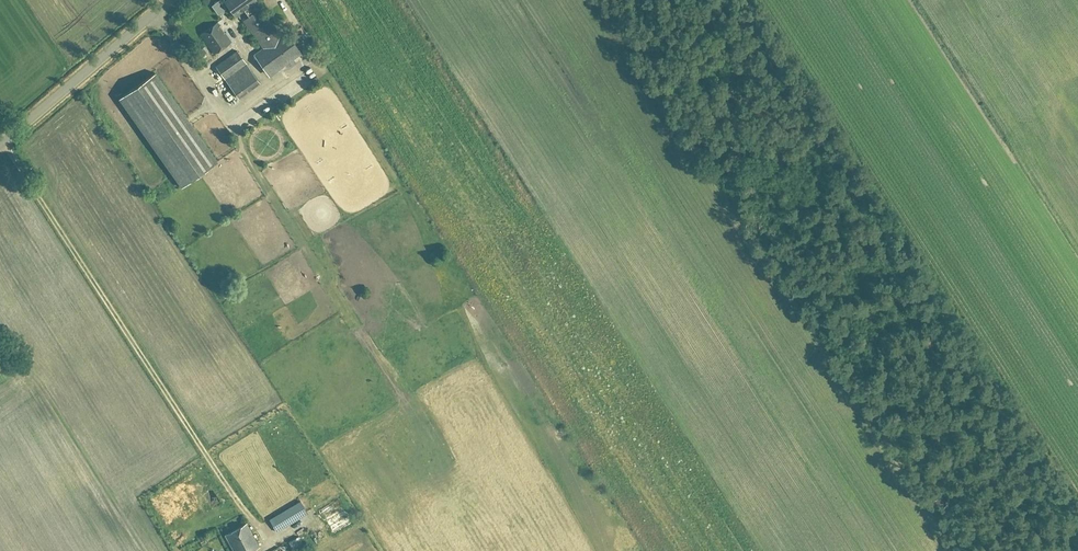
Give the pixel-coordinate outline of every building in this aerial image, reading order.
[(224,2),(235,16),(244,9),(249,16),(243,21),(263,48),(254,54),(270,75),(301,52),(286,32),(281,36),(260,8),(258,9),(253,2),(256,0),(227,0),(224,2)] [(214,54),(231,42),(218,23),(201,35),(214,54)] [(260,82),(238,51),(216,67),(239,98),(260,82)] [(218,162),(155,73),(119,98),(181,188),(218,162)] [(270,520),(277,532),(308,514),(300,501),(270,520)] [(347,506),(330,516),(339,530),(356,520),(347,506)] [(260,547),(247,523),(225,535),(234,550),(253,550),(260,547)]
